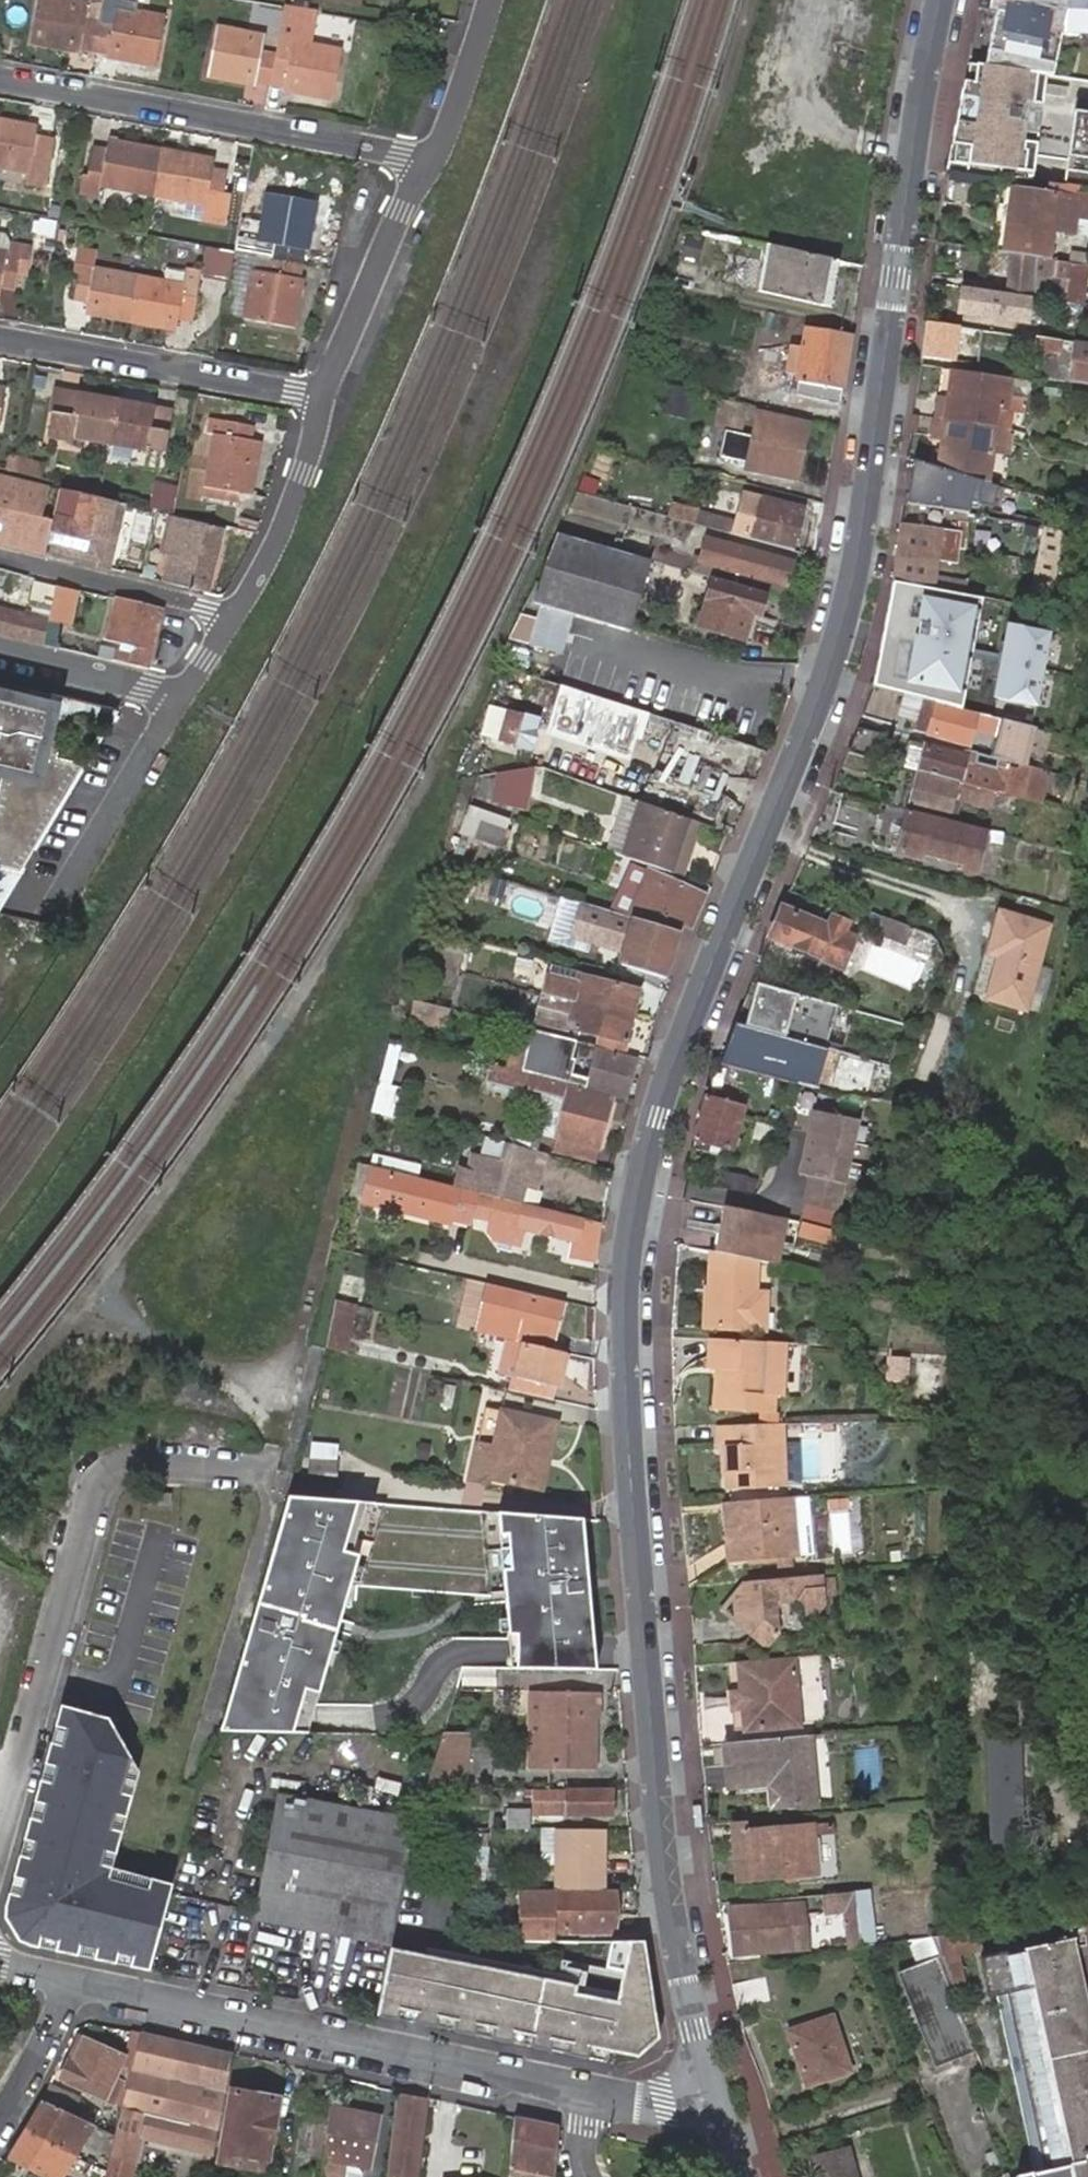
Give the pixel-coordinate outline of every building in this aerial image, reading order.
[(89,51),(95,21),(78,18),(82,3),(65,0),(35,0),(28,43),(76,51),(78,49),(89,51)] [(969,68),(987,70),(1057,77),(1064,35),(1087,37),(1087,0),(982,0),(969,68)] [(271,53),(266,82),(279,85),(279,88),(328,95),(336,49),(303,43),(309,7),(280,3),(271,53)] [(95,21),(89,51),(104,54),(105,57),(151,65),(159,17),(114,9),(111,24),(95,21)] [(252,80),(266,82),(271,53),(258,51),(260,37),(212,28),(203,74),(252,83),(252,80)] [(987,70),(983,93),(967,90),(952,166),(969,169),(968,178),(1087,201),(1087,81),(987,70)] [(0,124),(0,169),(26,174),(24,185),(40,188),(43,171),(49,142),(35,139),(37,130),(0,124)] [(149,197),(156,153),(106,144),(104,152),(90,150),(85,179),(76,178),(73,197),(96,201),(98,188),(149,197)] [(209,162),(156,153),(149,197),(201,206),(203,199),(217,202),(222,175),(207,172),(209,162)] [(254,256),(298,264),(300,249),(306,251),(315,201),(265,192),(260,219),(238,217),(231,252),(253,256),(254,256)] [(1001,257),(1047,264),(1053,237),(1071,241),(1074,226),(1087,228),(1087,202),(1078,201),(1077,207),(1014,195),(1001,257)] [(217,202),(203,199),(201,206),(200,214),(222,218),(224,203),(217,202)] [(0,295),(2,284),(18,287),(20,271),(28,272),(38,217),(2,211),(0,224),(13,225),(10,239),(8,251),(0,250),(0,295)] [(10,239),(0,237),(0,250),(8,251),(10,239)] [(687,238),(681,257),(699,262),(705,243),(687,238)] [(756,293),(822,308),(833,261),(768,246),(756,293)] [(93,250),(75,247),(71,266),(74,267),(89,269),(89,266),(93,250)] [(135,275),(127,319),(174,327),(176,316),(191,319),(199,274),(226,280),(231,252),(214,248),(204,247),(199,272),(183,269),(180,283),(161,279),(135,275)] [(298,264),(254,256),(242,319),(292,328),(300,280),(295,279),(298,264)] [(831,310),(841,263),(833,261),(822,308),(831,310)] [(1087,273),(1014,261),(1009,294),(1041,299),(1041,305),(1082,311),(1087,273)] [(81,310),(127,319),(135,275),(89,266),(89,269),(74,267),(69,297),(83,300),(81,310)] [(164,266),(161,279),(180,283),(183,269),(164,266)] [(1034,341),(1049,343),(1051,331),(1047,331),(1051,309),(1016,304),(973,296),(969,322),(1030,331),(1029,340),(1030,340),(1034,341)] [(925,324),(921,360),(955,365),(960,329),(925,324)] [(1030,331),(988,325),(986,333),(1029,340),(1030,331)] [(784,406),(835,418),(847,339),(803,328),(799,346),(787,343),(780,372),(792,375),(784,406)] [(1034,341),(1030,340),(1028,350),(1056,354),(1058,344),(1049,343),(1034,341)] [(1071,347),(1065,382),(1087,386),(1087,350),(1071,347)] [(991,429),(991,427),(994,409),(1002,410),(1005,396),(1007,381),(950,372),(946,395),(953,396),(952,404),(945,403),(937,402),(934,420),(933,431),(931,440),(941,441),(948,442),(947,451),(940,449),(937,468),(964,476),(983,481),(987,455),(989,441),(990,432),(991,429)] [(667,411),(688,415),(693,386),(672,383),(667,411)] [(105,444),(112,401),(47,390),(38,438),(64,443),(65,437),(105,444)] [(766,409),(769,398),(748,392),(745,403),(766,409)] [(953,396),(946,395),(945,403),(952,404),(953,396)] [(1005,396),(1002,410),(994,409),(991,427),(1006,430),(1009,414),(1020,416),(1023,399),(1005,396)] [(148,407),(112,401),(105,444),(142,450),(142,447),(160,450),(165,412),(148,409),(148,407)] [(753,411),(724,403),(720,417),(749,425),(753,411)] [(214,436),(204,490),(249,497),(259,445),(248,443),(251,426),(209,419),(206,435),(214,436)] [(791,489),(805,438),(760,425),(756,437),(730,429),(722,457),(749,464),(746,476),(791,489)] [(990,432),(989,441),(987,455),(1006,458),(1010,435),(990,432)] [(941,441),(940,449),(947,451),(948,442),(941,441)] [(18,471),(41,476),(44,461),(22,456),(18,471)] [(937,468),(907,460),(901,502),(946,510),(960,513),(964,476),(937,468)] [(157,476),(150,504),(169,509),(176,480),(157,476)] [(39,552),(46,521),(38,519),(43,492),(0,481),(0,542),(39,552)] [(81,493),(56,487),(42,552),(96,565),(101,545),(112,548),(122,502),(81,493)] [(946,510),(901,502),(890,576),(928,587),(927,590),(960,598),(963,588),(929,577),(936,539),(955,542),(960,513),(946,510)] [(704,508),(699,527),(793,554),(801,523),(749,507),(746,519),(704,508)] [(175,563),(171,583),(213,593),(229,531),(174,518),(166,551),(178,553),(175,563)] [(646,561),(652,541),(623,533),(619,545),(611,542),(608,550),(646,561)] [(628,633),(648,562),(646,561),(608,550),(559,535),(527,603),(576,618),(628,633)] [(1062,541),(1045,536),(1037,565),(1036,566),(1053,571),(1062,541)] [(648,562),(779,601),(790,564),(704,538),(697,563),(668,554),(670,547),(652,541),(646,561),(648,562)] [(101,545),(96,565),(107,568),(112,548),(101,545)] [(163,561),(175,563),(178,553),(166,551),(163,561)] [(960,598),(889,579),(873,689),(960,712),(977,603),(960,598)] [(41,645),(54,586),(33,581),(25,615),(0,610),(0,634),(41,645)] [(76,591),(54,586),(41,645),(41,646),(55,649),(61,624),(68,625),(76,591)] [(747,649),(761,602),(710,587),(699,622),(692,620),(689,632),(747,649)] [(149,651),(159,611),(101,597),(91,636),(128,645),(126,655),(98,648),(96,659),(144,670),(149,651)] [(566,654),(576,618),(527,603),(503,662),(524,669),(531,643),(566,654)] [(1052,633),(1007,624),(992,700),(1037,708),(1052,633)] [(548,732),(629,755),(643,707),(562,684),(548,732)] [(922,702),(873,689),(862,717),(914,732),(922,702)] [(104,722),(112,709),(46,693),(43,707),(60,711),(104,722)] [(5,757),(0,777),(0,868),(19,873),(81,763),(49,756),(55,733),(18,724),(24,703),(0,697),(0,756),(5,757)] [(932,737),(940,707),(922,702),(914,732),(932,737)] [(60,711),(43,707),(24,703),(18,724),(55,733),(60,711)] [(538,743),(540,711),(490,707),(488,739),(538,743)] [(1035,734),(940,707),(932,737),(972,748),(976,733),(999,739),(993,759),(1025,768),(1035,734)] [(857,729),(847,753),(880,762),(887,737),(857,729)] [(590,746),(586,757),(609,767),(614,756),(590,746)] [(967,759),(929,748),(922,772),(1033,801),(1041,773),(1025,768),(993,759),(969,752),(967,759)] [(529,772),(498,769),(491,791),(497,794),(493,805),(517,811),(529,772)] [(921,775),(913,806),(952,817),(958,799),(996,809),(1000,796),(921,775)] [(497,794),(491,791),(487,803),(493,805),(497,794)] [(865,832),(872,803),(842,795),(836,823),(865,832)] [(617,857),(634,805),(617,800),(600,851),(617,857)] [(685,845),(692,824),(634,805),(617,857),(650,868),(650,867),(675,875),(681,857),(670,853),(674,842),(685,845)] [(506,820),(464,806),(461,816),(503,831),(506,820)] [(971,856),(968,868),(967,873),(980,876),(991,837),(910,815),(900,853),(924,860),(925,857),(928,845),(971,856)] [(500,845),(503,831),(461,816),(457,833),(499,847),(500,845)] [(681,857),(685,845),(674,842),(670,853),(681,857)] [(925,857),(968,868),(971,856),(928,845),(925,857)] [(19,873),(0,868),(0,907),(19,873)] [(624,917),(642,873),(631,868),(613,914),(624,917)] [(624,917),(672,931),(676,923),(684,926),(697,895),(647,875),(642,873),(624,917)] [(813,920),(820,902),(789,889),(769,938),(842,968),(855,938),(847,935),(850,926),(833,918),(830,927),(813,920)] [(663,980),(676,932),(672,931),(624,917),(613,914),(579,904),(574,921),(571,940),(603,950),(604,946),(622,951),(619,967),(663,980)] [(551,934),(564,936),(568,910),(554,908),(551,934)] [(911,928),(882,917),(877,932),(905,943),(911,928)] [(1031,1014),(1050,929),(1003,919),(994,959),(1006,962),(996,1007),(1031,1014)] [(458,959),(429,951),(422,981),(450,987),(458,959)] [(579,986),(581,976),(549,968),(547,978),(579,986)] [(598,1046),(622,1052),(625,1040),(637,990),(581,976),(579,986),(547,978),(539,1009),(571,1016),(569,1027),(600,1034),(597,1046),(598,1046)] [(854,1011),(750,982),(732,1023),(817,1047),(823,1049),(828,1027),(848,1032),(854,1011)] [(447,1009),(419,1002),(414,1023),(442,1029),(447,1009)] [(817,1047),(732,1023),(716,1066),(806,1086),(817,1047)] [(519,1075),(530,1029),(519,1026),(508,1072),(519,1075)] [(569,1058),(574,1040),(530,1029),(519,1075),(563,1086),(564,1086),(624,1101),(635,1056),(591,1045),(587,1062),(569,1058)] [(508,1072),(501,1070),(498,1085),(560,1100),(551,1136),(596,1146),(608,1099),(563,1088),(564,1086),(563,1086),(519,1075),(508,1072)] [(740,1107),(705,1096),(692,1139),(728,1149),(740,1107)] [(810,1109),(796,1172),(806,1175),(800,1200),(833,1208),(853,1119),(810,1109)] [(499,1122),(494,1143),(500,1144),(534,1153),(539,1132),(499,1122)] [(481,1192),(518,1201),(527,1166),(538,1169),(542,1154),(534,1153),(500,1144),(497,1157),(469,1150),(464,1170),(458,1169),(453,1186),(475,1191),(481,1192)] [(530,1204),(538,1169),(527,1166),(518,1201),(530,1204)] [(453,1186),(374,1167),(366,1201),(374,1203),(376,1196),(381,1197),(383,1191),(405,1197),(402,1209),(445,1220),(453,1186)] [(597,1219),(577,1215),(530,1204),(518,1201),(481,1192),(477,1208),(502,1215),(500,1224),(565,1240),(562,1254),(594,1261),(597,1219)] [(776,1232),(778,1216),(718,1203),(713,1252),(757,1261),(773,1264),(775,1242),(776,1232)] [(773,1264),(790,1267),(792,1244),(775,1242),(773,1264)] [(425,1252),(420,1269),(476,1281),(480,1264),(425,1252)] [(757,1261),(713,1252),(710,1252),(707,1326),(754,1328),(755,1310),(766,1311),(766,1297),(756,1296),(757,1261)] [(548,1350),(559,1300),(492,1285),(482,1334),(505,1340),(521,1343),(548,1350)] [(336,1302),(323,1350),(340,1354),(351,1306),(336,1302)] [(755,1310),(754,1328),(765,1328),(766,1311),(755,1310)] [(784,1342),(766,1341),(715,1338),(713,1368),(720,1368),(718,1408),(758,1410),(772,1411),(773,1394),(781,1395),(784,1342)] [(514,1378),(521,1343),(505,1340),(499,1375),(509,1377),(514,1378)] [(551,1400),(562,1353),(548,1350),(521,1343),(514,1378),(509,1377),(506,1390),(551,1400)] [(906,1358),(887,1357),(885,1381),(904,1382),(906,1358)] [(772,1411),(758,1410),(758,1423),(766,1423),(774,1423),(775,1411),(772,1411)] [(489,1477),(534,1487),(542,1454),(548,1457),(556,1423),(503,1411),(494,1447),(476,1444),(468,1477),(488,1482),(489,1477)] [(780,1487),(781,1423),(774,1423),(766,1423),(758,1423),(744,1424),(717,1425),(718,1445),(723,1445),(723,1487),(780,1487)] [(336,1479),(340,1443),(309,1440),(305,1476),(336,1479)] [(542,1454),(534,1487),(541,1489),(548,1457),(542,1454)] [(369,1504),(294,1489),(227,1727),(305,1729),(308,1718),(369,1504)] [(791,1555),(785,1496),(728,1501),(732,1533),(724,1533),(727,1561),(744,1560),(791,1555)] [(842,1498),(826,1499),(827,1510),(843,1509),(842,1498)] [(728,1501),(721,1502),(724,1533),(732,1533),(728,1501)] [(589,1513),(503,1507),(504,1532),(513,1531),(514,1564),(509,1564),(511,1631),(520,1631),(521,1649),(521,1665),(598,1662),(598,1650),(589,1513)] [(727,1561),(710,1569),(716,1583),(743,1581),(797,1576),(796,1571),(745,1576),(744,1560),(727,1561)] [(743,1581),(730,1595),(731,1613),(761,1636),(771,1635),(775,1631),(772,1606),(778,1599),(797,1598),(801,1601),(803,1612),(813,1611),(819,1604),(816,1574),(797,1576),(743,1581)] [(731,1613),(730,1595),(713,1615),(756,1653),(771,1635),(761,1636),(731,1613)] [(798,1726),(791,1657),(736,1662),(742,1731),(798,1726)] [(736,1662),(725,1663),(732,1732),(742,1731),(736,1662)] [(490,1670),(460,1670),(460,1686),(489,1687),(490,1670)] [(535,1692),(525,1692),(526,1768),(536,1769),(535,1692)] [(595,1710),(595,1693),(535,1692),(536,1769),(591,1769),(592,1710),(595,1710)] [(59,1705),(0,1910),(0,1942),(1,1943),(8,1948),(155,1972),(172,1885),(113,1872),(138,1772),(108,1719),(59,1705)] [(465,1734),(438,1733),(431,1756),(463,1758),(465,1734)] [(808,1749),(806,1735),(725,1742),(729,1785),(765,1783),(772,1782),(774,1807),(814,1803),(811,1780),(804,1773),(802,1759),(808,1749)] [(725,1742),(719,1742),(723,1786),(729,1785),(725,1742)] [(446,1785),(461,1786),(463,1758),(431,1756),(423,1785),(446,1785)] [(767,1808),(774,1807),(772,1782),(765,1783),(767,1808)] [(608,1815),(608,1787),(527,1786),(527,1796),(535,1796),(535,1813),(608,1815)] [(412,1825),(413,1819),(264,1792),(243,1905),(390,1931),(412,1825)] [(428,1797),(420,1795),(417,1806),(425,1808),(428,1797)] [(508,1807),(508,1826),(531,1826),(531,1807),(508,1807)] [(742,1831),(741,1821),(731,1822),(736,1876),(746,1875),(742,1831)] [(811,1825),(742,1831),(746,1875),(815,1869),(811,1825)] [(603,1887),(606,1827),(559,1826),(557,1886),(566,1886),(603,1887)] [(467,1832),(466,1888),(487,1889),(488,1832),(467,1832)] [(516,1938),(552,1938),(552,1928),(571,1928),(611,1928),(612,1887),(603,1887),(566,1886),(557,1886),(516,1886),(516,1938)] [(854,1888),(844,1890),(851,1949),(862,1949),(854,1888)] [(800,1900),(785,1901),(790,1945),(805,1943),(800,1900)] [(790,1945),(785,1901),(725,1909),(730,1952),(790,1945)] [(825,1915),(828,1942),(845,1939),(842,1913),(825,1915)] [(571,1939),(571,1928),(552,1928),(552,1938),(571,1939)] [(982,1944),(977,1928),(934,1943),(939,1956),(896,1973),(934,2069),(976,2052),(943,1964),(959,1959),(956,1952),(982,1944)] [(979,1956),(987,1993),(996,1991),(1033,2170),(1025,2172),(1024,2169),(1008,2173),(1005,2168),(1000,2169),(1002,2174),(988,2176),(1087,2176),(1087,2008),(1073,1937),(979,1956)] [(641,1940),(610,1939),(609,1965),(622,1965),(645,1965),(641,1940)] [(571,1985),(386,1949),(372,2013),(530,2045),(531,2038),(634,2059),(638,2037),(646,2037),(651,2013),(641,2011),(614,2006),(615,2001),(569,1992),(571,1985)] [(645,1965),(622,1965),(616,1994),(571,1985),(569,1992),(615,2001),(614,2006),(641,2011),(645,1992),(639,1990),(645,1965)] [(732,1986),(736,2004),(770,1996),(765,1979),(732,1986)] [(820,2069),(823,2078),(845,2071),(828,2019),(785,2032),(793,2054),(798,2075),(820,2069)] [(210,2152),(231,2053),(138,2032),(137,2036),(116,2136),(112,2153),(131,2159),(136,2137),(210,2152)] [(121,2058),(80,2038),(70,2060),(67,2058),(58,2077),(101,2099),(121,2058)] [(802,2084),(823,2078),(820,2069),(798,2075),(802,2084)] [(76,2099),(46,2084),(38,2099),(69,2114),(76,2099)] [(274,2099),(230,2090),(216,2159),(255,2168),(257,2157),(261,2158),(274,2099)] [(426,2099),(395,2095),(385,2176),(417,2176),(426,2099)] [(38,2099),(6,2160),(40,2176),(107,2176),(112,2153),(116,2136),(69,2114),(38,2099)] [(329,2106),(321,2176),(345,2176),(346,2159),(372,2162),(379,2112),(329,2106)] [(507,2167),(551,2171),(555,2125),(513,2115),(507,2167)] [(129,2172),(131,2159),(112,2153),(107,2176),(128,2176),(129,2172)] [(808,2166),(811,2176),(859,2176),(852,2153),(808,2166)] [(515,2176),(551,2176),(551,2171),(507,2167),(506,2176),(515,2176)]
